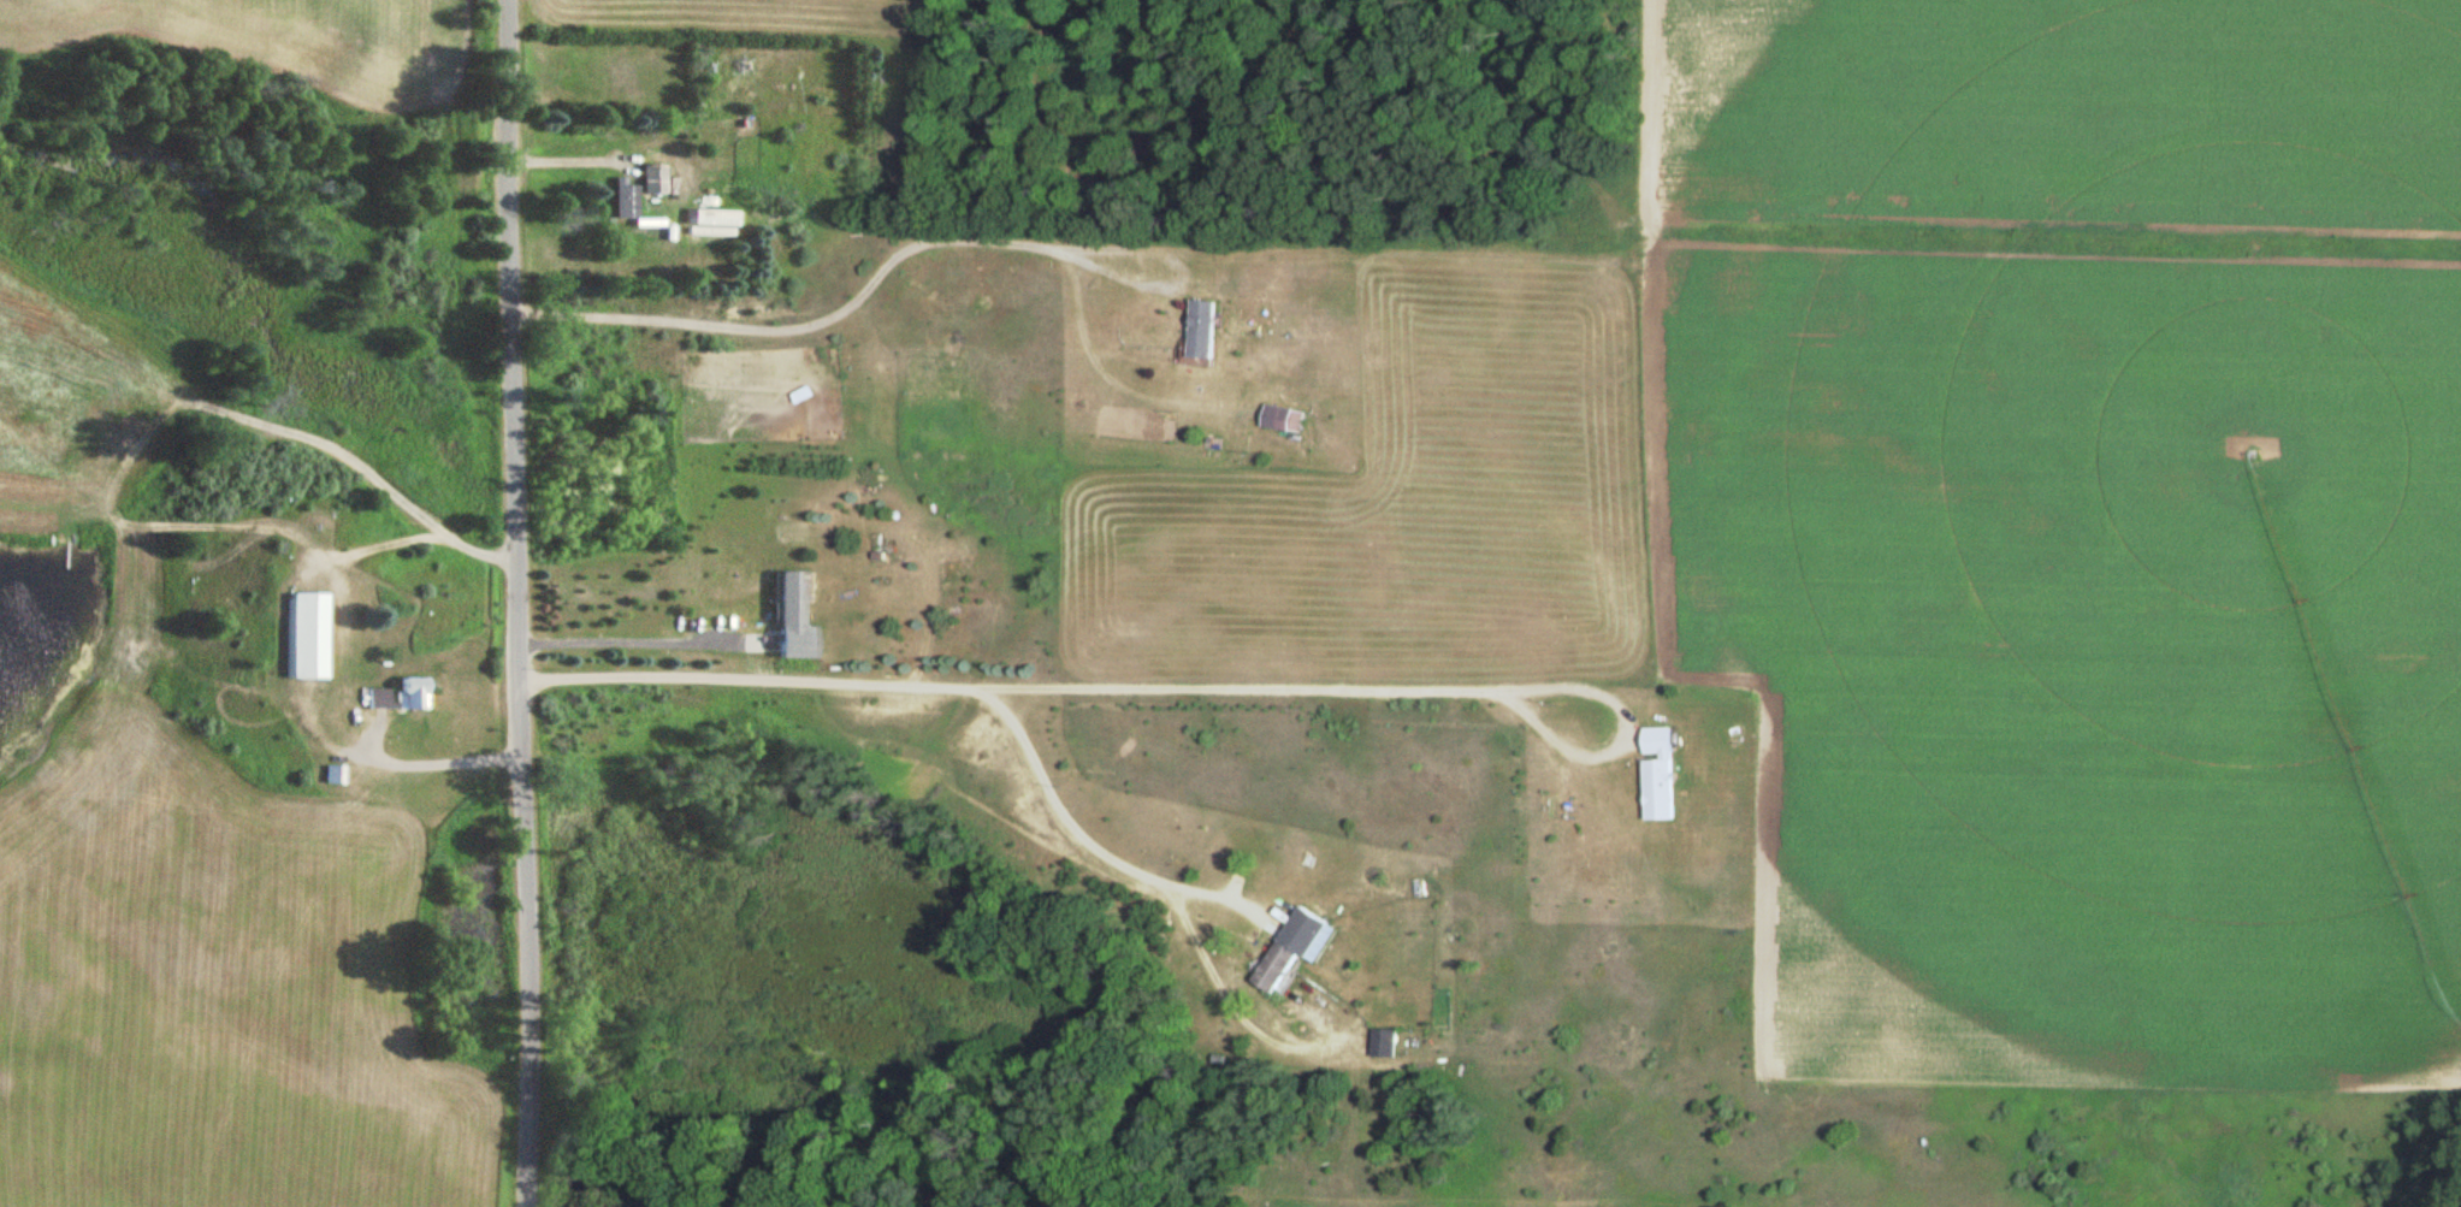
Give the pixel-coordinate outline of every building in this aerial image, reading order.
[(646,166),(646,196),(669,196),(669,166),(646,166)] [(618,219),(640,219),(640,182),(618,182),(618,219)] [(1215,360),(1218,302),(1194,301),(1191,359),(1215,360)] [(1299,434),(1302,412),(1265,407),(1262,430),(1299,434)] [(782,660),(818,660),(818,628),(806,628),(806,573),(782,573),(782,660)] [(329,595),(289,595),(289,681),(329,681),(329,595)] [(429,679),(403,679),(403,711),(429,711),(429,679)] [(393,690),(372,690),(372,709),(393,709),(393,690)] [(1671,729),(1643,730),(1644,821),(1672,821),(1671,729)] [(346,769),(331,768),(330,783),(345,784),(346,769)] [(1257,985),(1277,996),(1300,954),(1317,964),(1337,927),(1299,907),(1257,985)] [(1396,1031),(1373,1031),(1373,1058),(1396,1058),(1396,1031)]
